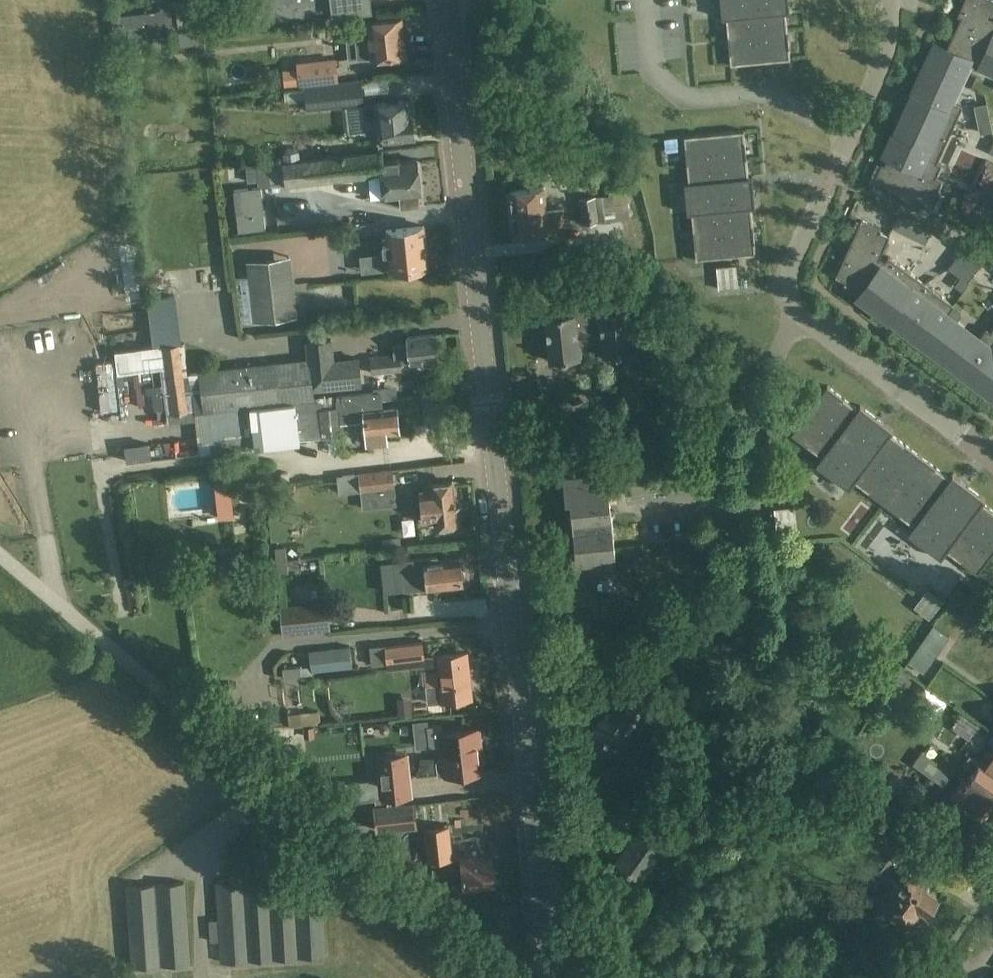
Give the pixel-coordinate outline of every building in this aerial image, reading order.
[(192,29),(201,28),(198,0),(175,0),(176,5),(172,5),(172,10),(113,17),(115,38),(179,31),(192,29)] [(275,19),(372,9),(371,0),(272,0),(275,19)] [(723,15),(726,15),(731,64),(793,58),(788,9),(791,9),(791,0),(722,0),(723,15)] [(873,184),(899,196),(907,199),(932,211),(941,191),(938,190),(943,180),(936,177),(942,165),(937,163),(962,107),(951,102),(968,65),(980,70),(981,68),(992,73),(992,0),(965,0),(958,16),(961,18),(949,44),(947,50),(944,49),(935,45),(924,68),(911,98),(907,106),(885,155),(889,157),(885,166),(882,164),(873,184)] [(369,36),(359,37),(361,53),(371,52),(371,57),(405,53),(401,16),(390,17),(389,13),(379,14),(380,18),(368,19),(369,36)] [(194,45),(192,29),(179,31),(180,47),(194,45)] [(334,58),(298,62),(300,86),(337,82),(334,58)] [(357,84),(336,86),(338,103),(359,101),(357,84)] [(374,108),(363,109),(366,130),(377,129),(378,142),(414,138),(410,99),(374,103),(374,108)] [(745,128),(684,134),(688,179),(686,179),(689,210),(691,210),(696,258),(757,252),(753,204),(757,204),(754,172),(750,173),(745,128)] [(664,140),(666,151),(678,150),(677,139),(664,140)] [(284,162),(270,163),(268,164),(271,186),(369,175),(384,173),(382,159),(381,151),(355,154),(301,160),(284,162)] [(384,173),(369,175),(371,198),(399,195),(401,208),(420,206),(418,193),(420,193),(416,160),(400,161),(399,157),(382,159),(384,173)] [(271,186),(268,164),(245,166),(247,183),(258,182),(259,188),(261,187),(271,186)] [(610,195),(629,193),(628,182),(610,184),(610,195)] [(261,187),(259,188),(233,190),(239,232),(266,229),(261,187)] [(544,188),(510,192),(515,232),(548,228),(566,226),(564,209),(547,211),(544,188)] [(629,193),(610,195),(578,199),(581,225),(644,218),(642,191),(630,192),(629,193)] [(336,224),(341,255),(364,251),(359,220),(336,224)] [(849,248),(847,254),(836,277),(846,282),(845,285),(862,293),(858,298),(861,299),(867,304),(992,399),(992,330),(991,332),(987,329),(979,340),(947,316),(954,306),(943,298),(909,273),(889,257),(887,260),(880,257),(889,237),(880,233),(881,230),(862,221),(849,248)] [(387,238),(383,238),(384,253),(388,253),(390,269),(401,268),(428,265),(424,226),(386,230),(387,238)] [(961,278),(968,283),(982,264),(963,250),(949,269),(961,278)] [(289,257),(249,262),(256,322),(256,323),(274,320),(282,320),(295,318),(289,257)] [(599,313),(601,313),(600,299),(571,302),(573,316),(575,315),(579,345),(585,344),(586,343),(595,342),(596,343),(602,342),(599,313)] [(629,310),(601,313),(599,313),(602,342),(603,355),(633,352),(629,310)] [(575,315),(573,316),(545,319),(550,360),(580,357),(579,345),(575,315)] [(408,344),(394,345),(395,357),(400,356),(401,362),(410,361),(410,362),(438,359),(436,334),(407,338),(408,344)] [(361,384),(361,376),(359,359),(333,361),(331,340),(307,342),(307,343),(312,390),(336,388),(336,386),(361,384)] [(184,343),(159,346),(167,414),(193,411),(191,394),(192,394),(194,413),(203,412),(204,413),(200,414),(202,428),(221,426),(222,437),(245,434),(251,433),(252,444),(300,438),(297,405),(297,403),(284,405),(283,405),(283,402),(279,365),(202,372),(202,371),(199,371),(199,372),(188,374),(184,343)] [(389,356),(359,359),(361,376),(391,373),(389,356)] [(790,431),(821,455),(815,462),(849,488),(855,480),(913,524),(907,532),(940,557),(946,550),(977,573),(992,552),(992,508),(983,501),(986,497),(952,472),(950,476),(892,431),(894,428),(861,402),(858,406),(827,383),(790,431)] [(321,402),(297,405),(300,438),(301,440),(324,438),(366,435),(367,444),(388,442),(387,433),(400,432),(397,407),(362,411),(361,396),(323,399),(324,407),(321,408),(321,402)] [(127,462),(152,459),(150,442),(125,446),(127,462)] [(392,469),(358,473),(361,492),(395,488),(392,469)] [(602,476),(563,480),(565,503),(570,502),(576,553),(571,554),(573,576),(613,572),(611,557),(616,556),(609,491),(604,492),(602,476)] [(423,505),(418,506),(419,517),(424,516),(425,522),(436,520),(437,526),(456,524),(452,482),(432,484),(433,491),(421,492),(423,505)] [(774,509),(777,532),(797,529),(794,507),(774,509)] [(304,553),(290,554),(289,542),(275,543),(276,567),(305,566),(304,553)] [(438,557),(383,563),(386,591),(404,589),(404,590),(428,587),(428,589),(463,585),(460,558),(439,561),(438,557)] [(170,570),(170,569),(158,570),(159,581),(171,581),(170,570)] [(914,607),(930,620),(943,602),(927,590),(914,607)] [(332,631),(330,612),(329,604),(281,608),(283,636),(332,631)] [(934,626),(928,634),(944,646),(950,637),(934,626)] [(944,646),(928,634),(922,642),(938,654),(944,646)] [(922,642),(915,651),(932,663),(938,654),(922,642)] [(386,645),(369,647),(371,666),(388,665),(388,663),(425,659),(423,643),(386,647),(386,645)] [(301,667),(301,675),(313,674),(312,673),(352,668),(350,649),(317,652),(309,653),(311,666),(301,667)] [(932,663),(915,651),(907,662),(923,673),(924,674),(932,663)] [(440,686),(427,687),(429,704),(472,699),(466,653),(437,657),(440,686)] [(641,711),(618,696),(626,685),(612,676),(589,711),(595,715),(595,716),(595,717),(601,720),(594,731),(618,747),(641,711)] [(884,697),(899,707),(905,697),(891,687),(884,697)] [(411,697),(398,698),(399,714),(412,714),(411,705),(411,697)] [(884,697),(877,707),(894,718),(900,708),(899,707),(884,697)] [(303,727),(301,713),(300,703),(287,705),(289,728),(303,727)] [(894,718),(877,707),(871,715),(888,727),(894,718)] [(443,724),(427,726),(429,745),(446,743),(446,748),(448,759),(446,759),(448,776),(479,772),(478,768),(483,768),(478,730),(478,726),(444,730),(443,724)] [(314,726),(303,727),(305,738),(315,737),(314,726)] [(979,763),(992,774),(992,746),(992,745),(979,763)] [(690,754),(682,760),(686,765),(693,759),(690,754)] [(377,759),(380,782),(380,786),(369,787),(370,800),(397,798),(411,796),(407,756),(377,759)] [(967,781),(992,800),(992,774),(979,763),(967,781)] [(967,781),(963,778),(950,797),(984,820),(992,807),(992,800),(967,781)] [(380,786),(380,782),(343,785),(344,807),(363,806),(363,801),(370,800),(369,787),(380,786)] [(376,806),(378,830),(417,827),(414,803),(376,806)] [(620,829),(633,838),(617,861),(641,878),(666,843),(643,827),(651,816),(637,806),(620,829)] [(662,810),(659,814),(666,819),(669,815),(662,810)] [(879,825),(878,828),(869,839),(894,857),(904,842),(879,825)] [(447,829),(425,832),(429,861),(432,861),(451,859),(447,829)] [(479,856),(451,859),(432,861),(434,875),(452,873),(454,891),(496,886),(493,859),(480,861),(479,856)] [(904,867),(903,868),(889,858),(878,873),(893,884),(881,901),(911,922),(922,931),(935,914),(927,908),(937,894),(922,884),(924,881),(904,867)] [(218,921),(209,921),(211,943),(219,943),(220,963),(326,956),(321,876),(216,883),(218,921)] [(185,882),(125,887),(131,968),(191,964),(185,882)]
